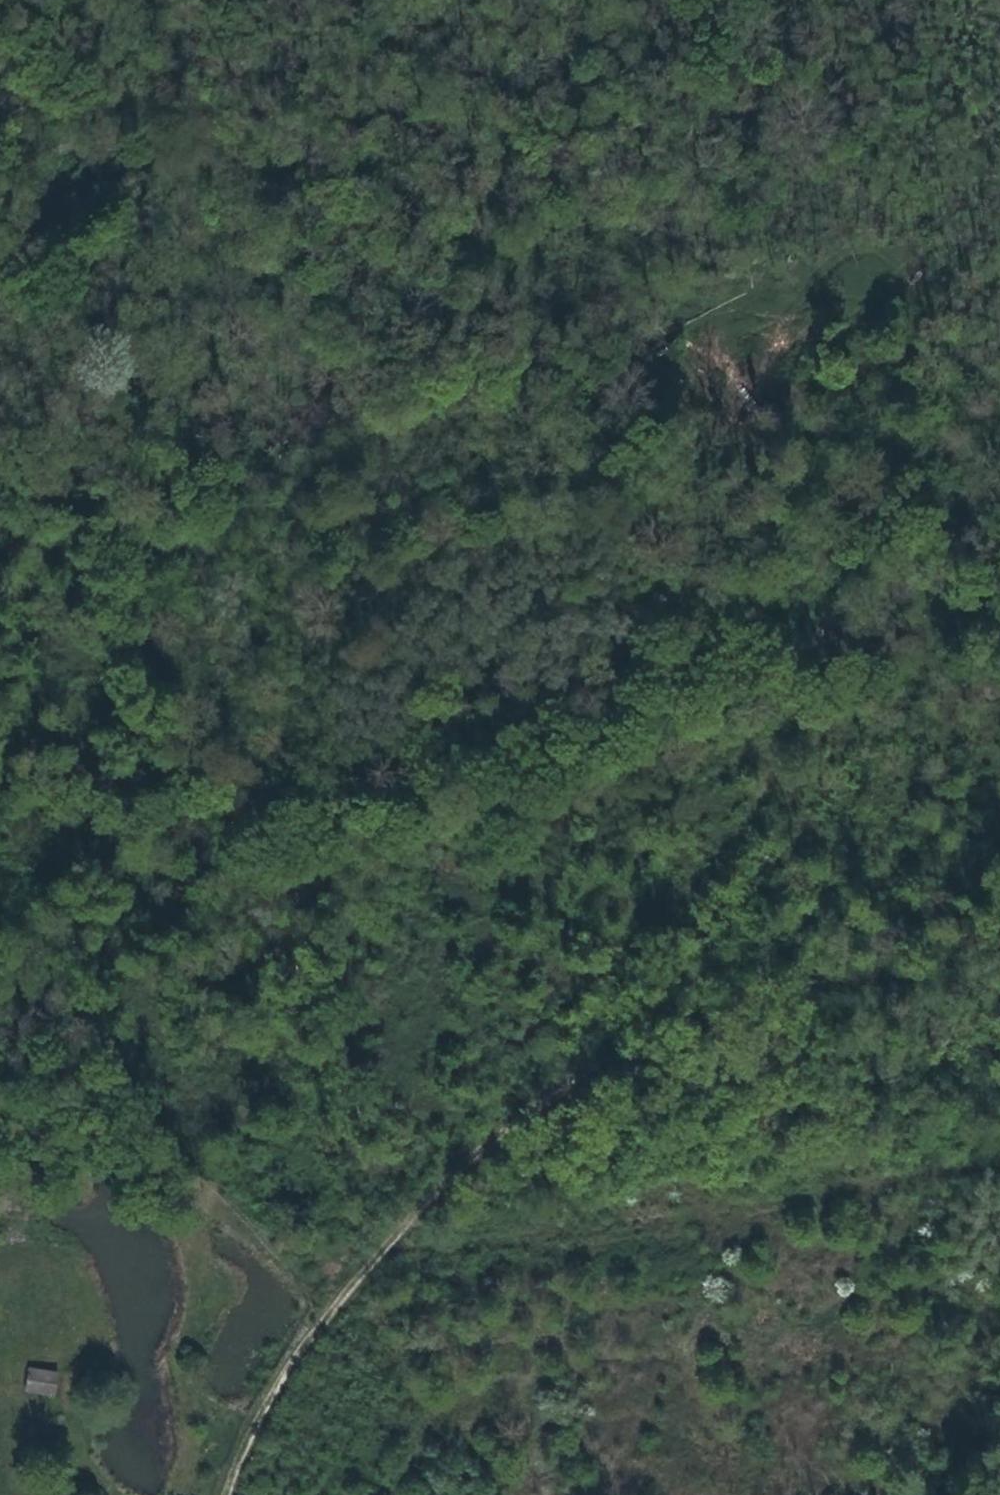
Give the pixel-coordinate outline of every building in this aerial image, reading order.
[(28,1366),(25,1389),(59,1393),(63,1370),(28,1366)]
